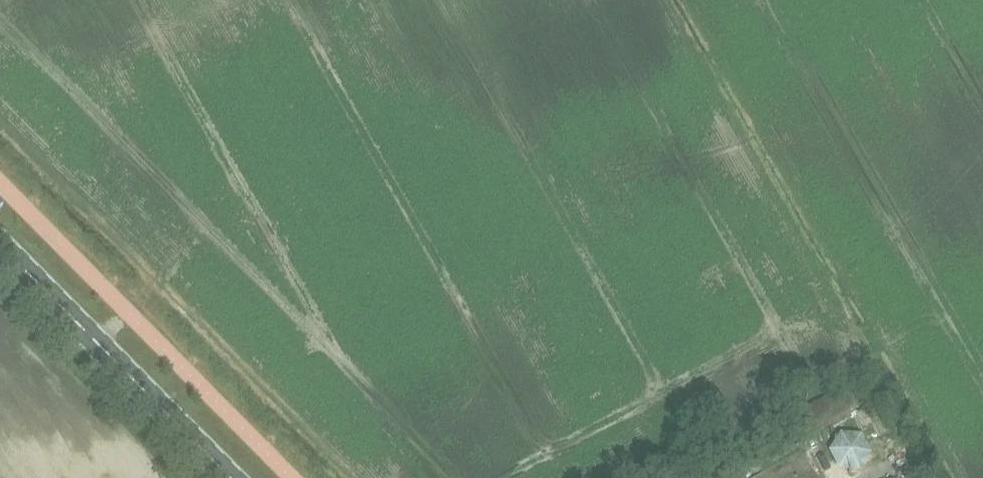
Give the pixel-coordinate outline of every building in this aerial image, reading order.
[(860,471),(872,454),(862,435),(841,434),(830,452),(840,471),(860,471)] [(803,452),(756,477),(817,477),(803,452)]
